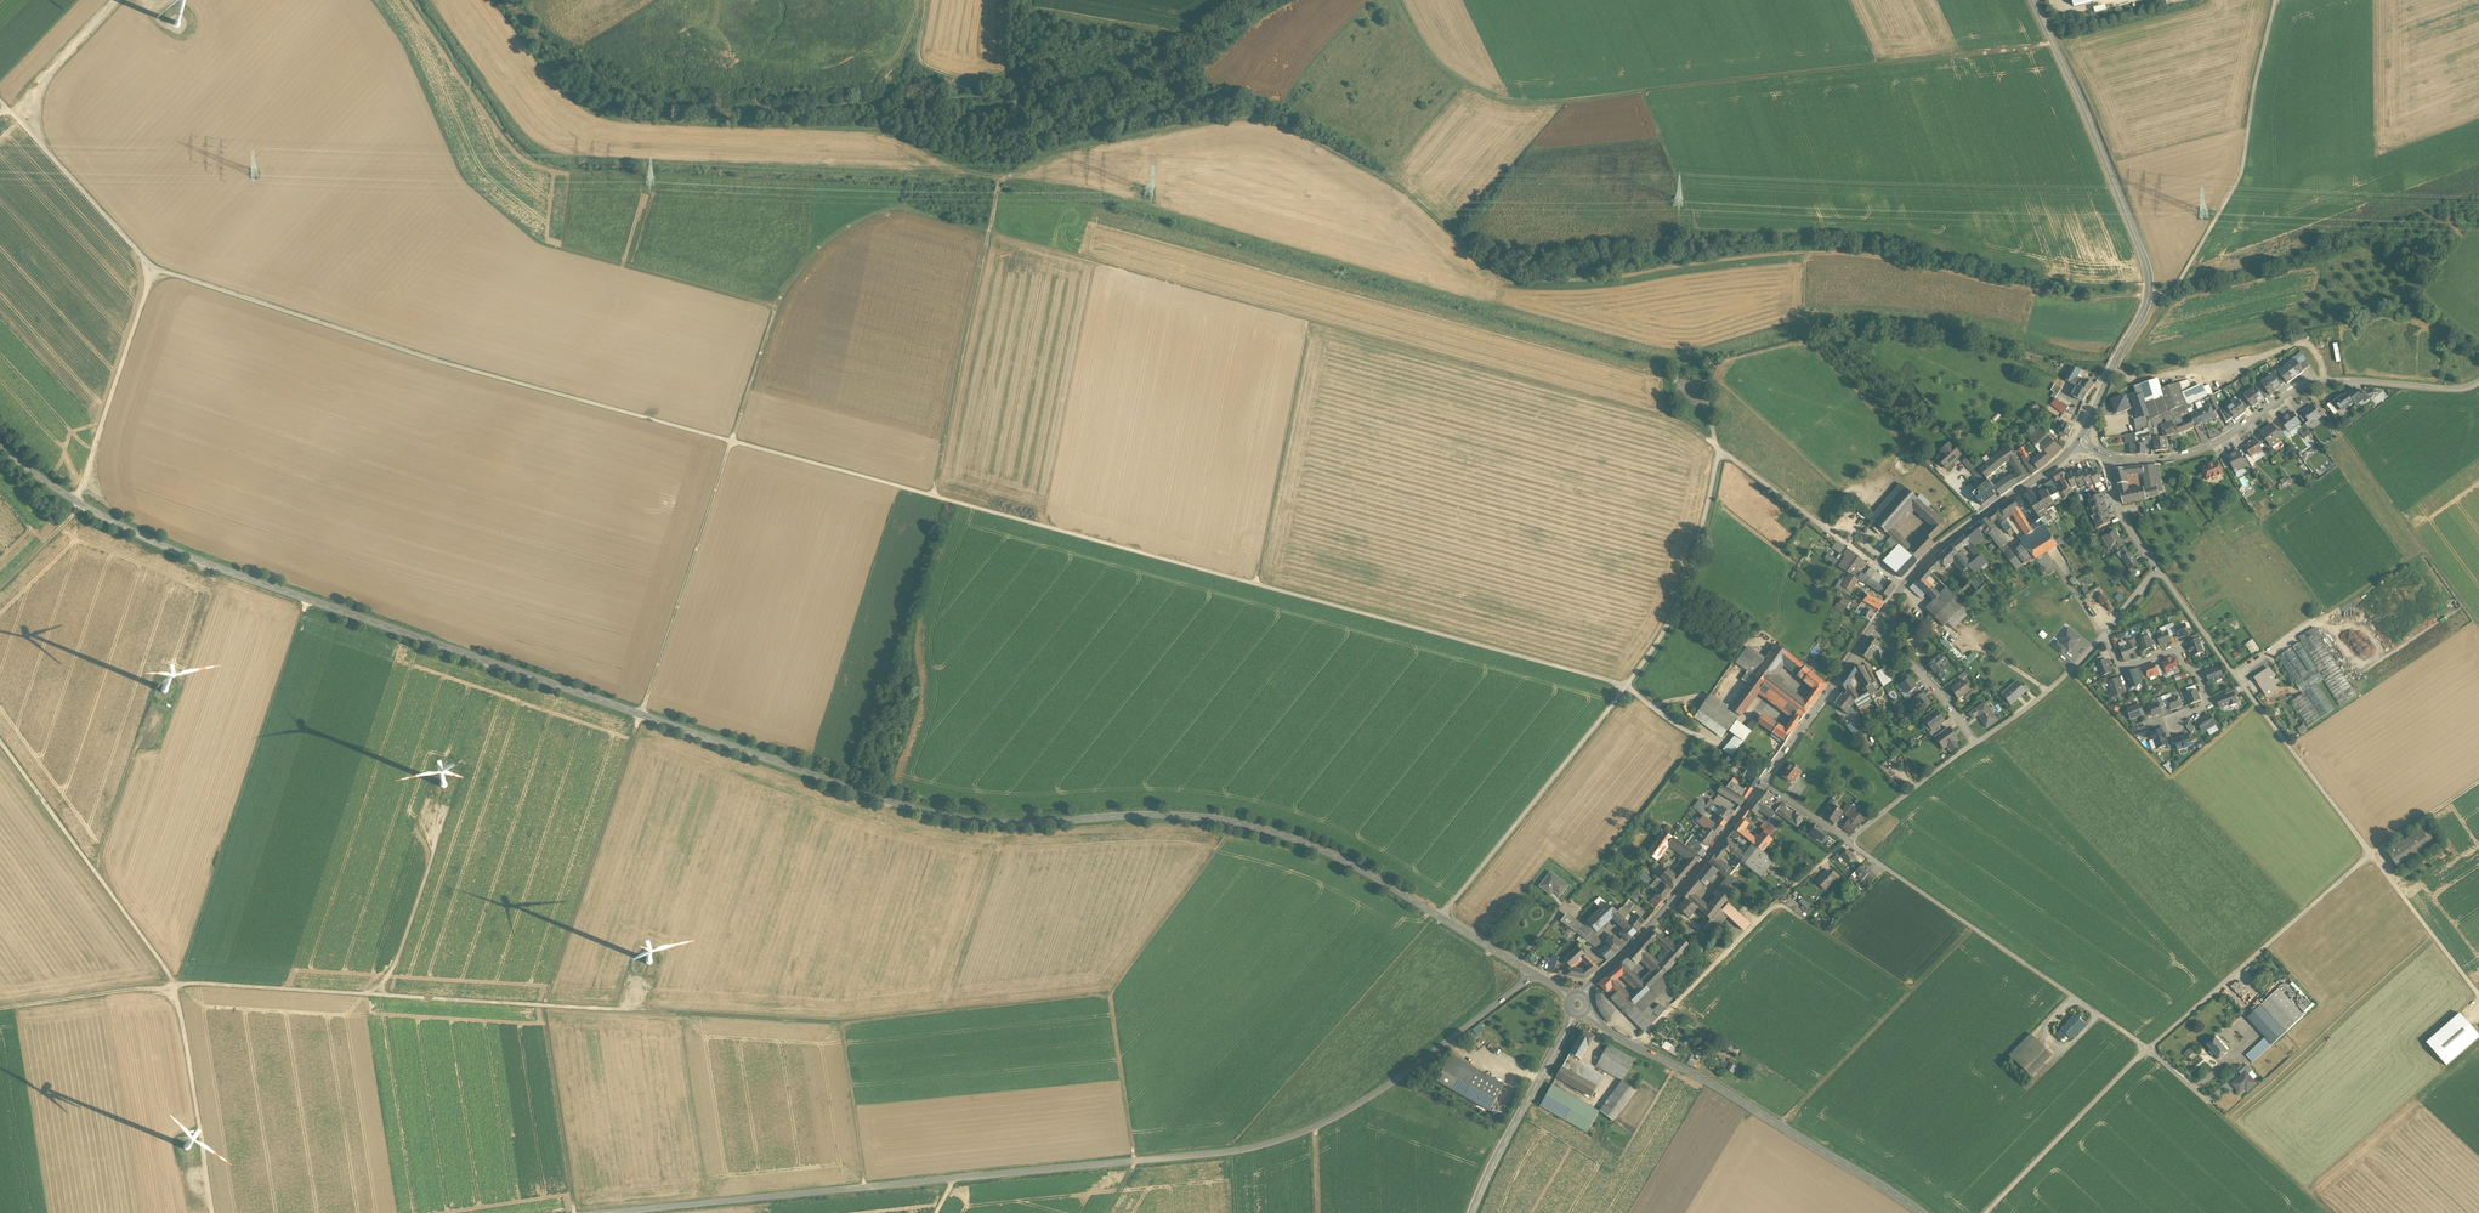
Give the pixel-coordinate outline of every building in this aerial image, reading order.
[(2074,8),(2106,0),(2072,0),(2074,8)] [(1807,339),(1809,345),(1816,341),(1813,336),(1807,339)] [(2304,357),(2301,359),(2298,355),(2294,358),(2296,360),(2299,365),(2302,363),(2306,360),(2304,357)] [(2299,365),(2296,360),(2290,364),(2299,376),(2304,372),(2303,371),(2299,365)] [(2306,360),(2302,363),(2306,369),(2311,366),(2306,360)] [(2299,376),(2290,364),(2285,368),(2293,380),(2299,376)] [(2080,370),(2073,367),(2066,380),(2072,384),(2075,379),(2080,372),(2080,370)] [(2293,380),(2285,368),(2279,372),(2281,375),(2286,382),(2288,384),(2293,380)] [(2275,379),(2272,375),(2267,380),(2275,391),(2281,387),(2280,386),(2275,379)] [(2281,375),(2278,377),(2283,384),(2286,382),(2281,375)] [(2081,382),(2075,379),(2072,384),(2078,388),(2081,382)] [(2143,395),(2146,403),(2164,398),(2161,389),(2158,379),(2134,387),(2137,397),(2143,395)] [(2094,385),(2086,380),(2084,384),(2081,382),(2078,388),(2088,393),(2094,385)] [(2275,391),(2267,380),(2261,384),(2266,389),(2270,395),(2275,391)] [(2179,383),(2187,404),(2190,406),(2192,405),(2195,403),(2207,398),(2208,397),(2208,396),(2212,394),(2209,386),(2205,388),(2203,384),(2188,390),(2185,381),(2179,383)] [(2187,405),(2187,404),(2179,383),(2161,389),(2164,398),(2146,403),(2134,408),(2138,419),(2133,420),(2135,434),(2137,434),(2141,433),(2145,432),(2145,430),(2148,430),(2147,426),(2150,425),(2149,422),(2148,412),(2162,408),(2165,414),(2170,412),(2185,405),(2187,405)] [(2054,393),(2057,395),(2062,388),(2055,384),(2051,391),(2054,393)] [(2088,393),(2078,388),(2073,397),(2076,398),(2077,399),(2083,402),(2088,393)] [(2264,400),(2259,393),(2255,388),(2250,392),(2259,404),(2264,400)] [(2359,394),(2355,389),(2348,394),(2354,403),(2355,405),(2363,399),(2359,394)] [(2263,392),(2262,391),(2259,393),(2264,400),(2267,398),(2263,392)] [(2369,399),(2363,391),(2359,394),(2363,399),(2365,402),(2369,399)] [(2259,404),(2250,392),(2244,396),(2252,406),(2253,408),(2259,404)] [(2214,412),(2220,409),(2213,394),(2208,397),(2207,398),(2210,406),(2214,412)] [(2244,402),(2249,408),(2252,406),(2244,396),(2243,394),(2240,396),(2244,402)] [(2354,403),(2348,394),(2343,398),(2342,396),(2334,402),(2341,411),(2348,405),(2349,407),(2354,403)] [(2057,395),(2055,399),(2068,408),(2070,404),(2057,395)] [(2116,415),(2131,410),(2126,395),(2110,401),(2116,415)] [(2131,399),(2134,408),(2146,403),(2143,395),(2137,397),(2131,399)] [(2198,411),(2210,406),(2207,398),(2195,403),(2198,411)] [(2055,399),(2054,401),(2067,411),(2068,408),(2055,399)] [(2241,404),(2238,400),(2233,404),(2241,416),(2247,412),(2246,410),(2241,404)] [(2331,403),(2338,413),(2337,414),(2340,418),(2343,416),(2341,411),(2334,402),(2333,400),(2331,403)] [(2189,415),(2198,411),(2195,403),(2192,405),(2190,406),(2187,404),(2187,405),(2185,405),(2187,409),(2189,415)] [(2338,413),(2331,403),(2327,405),(2335,415),(2337,414),(2338,413)] [(2241,416),(2233,404),(2227,408),(2234,417),(2236,420),(2241,416)] [(2037,405),(2032,411),(2037,414),(2041,407),(2037,405)] [(2187,409),(2185,405),(2170,412),(2171,417),(2176,415),(2187,409)] [(2230,420),(2234,417),(2227,408),(2225,405),(2222,408),(2230,420)] [(2320,417),(2312,405),(2308,408),(2308,409),(2306,411),(2306,410),(2302,412),(2303,413),(2309,422),(2313,419),(2315,421),(2320,417)] [(2214,412),(2210,406),(2198,411),(2199,411),(2204,424),(2217,418),(2214,412)] [(2148,412),(2149,422),(2162,416),(2165,414),(2162,408),(2148,412)] [(2204,424),(2199,411),(2190,415),(2192,420),(2195,427),(2196,428),(2204,424)] [(2171,417),(2170,412),(2165,414),(2166,418),(2168,419),(2170,424),(2174,422),(2173,420),(2171,417)] [(2292,413),(2288,416),(2286,415),(2284,417),(2284,419),(2281,421),(2284,426),(2284,428),(2285,429),(2287,430),(2289,432),(2300,424),(2292,413)] [(2309,422),(2303,413),(2299,416),(2305,424),(2306,425),(2309,422)] [(2055,415),(2052,421),(2058,424),(2060,419),(2055,415)] [(2176,427),(2179,433),(2184,432),(2195,427),(2192,420),(2181,425),(2176,427)] [(1987,421),(1979,429),(1984,435),(1990,428),(1988,426),(1989,424),(1987,421)] [(2179,433),(2176,427),(2174,422),(2170,424),(2162,427),(2163,429),(2164,429),(2165,431),(2167,437),(2179,433)] [(2059,427),(2056,431),(2060,433),(2058,435),(2065,438),(2066,436),(2068,437),(2073,427),(2063,423),(2061,428),(2059,427)] [(2306,425),(2305,424),(2298,430),(2304,439),(2312,433),(2306,425)] [(2272,425),(2261,433),(2266,440),(2271,447),(2282,439),(2283,438),(2278,432),(2272,425)] [(2062,450),(2039,428),(2027,437),(2036,447),(2039,445),(2045,452),(2051,460),(2062,450)] [(2287,438),(2281,430),(2278,432),(2283,438),(2282,439),(2284,441),(2287,438)] [(2136,441),(2142,441),(2141,436),(2141,433),(2137,434),(2135,434),(2124,436),(2125,444),(2129,444),(2130,454),(2133,454),(2133,449),(2137,448),(2136,445),(2136,444),(2136,441)] [(2266,440),(2261,433),(2258,435),(2263,442),(2266,440)] [(2165,438),(2155,439),(2155,440),(2155,451),(2167,451),(2166,438),(2165,438)] [(2256,439),(2245,446),(2249,453),(2251,457),(2252,457),(2262,450),(2256,439)] [(1960,454),(1949,443),(1944,447),(1946,450),(1937,459),(1947,469),(1953,463),(1953,461),(1960,454)] [(2138,445),(2136,445),(2137,448),(2137,454),(2145,455),(2145,445),(2144,444),(2138,445)] [(2018,451),(2025,464),(2031,460),(2027,452),(2024,447),(2018,451)] [(2014,453),(2010,448),(2004,452),(2009,460),(2016,456),(2014,453)] [(2243,459),(2239,451),(2227,457),(2231,464),(2235,472),(2236,472),(2235,470),(2239,468),(2240,470),(2246,466),(2243,459)] [(2004,452),(2000,455),(2000,454),(1998,456),(1994,452),(1987,457),(1998,470),(2009,460),(2004,452)] [(2045,452),(2033,461),(2038,470),(2051,460),(2045,452)] [(2249,453),(2245,455),(2247,457),(2250,463),(2254,461),(2252,457),(2251,457),(2249,453)] [(2029,477),(2016,456),(2009,460),(2018,474),(2013,477),(2018,484),(2029,477)] [(2313,456),(2306,461),(2313,472),(2316,470),(2314,467),(2318,464),(2318,463),(2323,460),(2321,457),(2316,461),(2313,456)] [(1983,460),(1994,473),(1998,470),(1987,457),(1983,460)] [(2250,463),(2247,457),(2243,459),(2246,466),(2251,464),(2250,463)] [(1980,471),(1976,466),(1970,459),(1963,464),(1970,472),(1973,470),(1976,474),(1980,471)] [(1997,481),(1992,475),(1994,473),(1983,460),(1976,466),(1980,471),(1994,487),(1997,485),(1997,484),(1996,483),(1997,481)] [(2031,460),(2025,464),(2033,475),(2038,471),(2038,470),(2033,461),(2032,460),(2031,460)] [(2203,468),(2208,481),(2223,475),(2218,462),(2203,468)] [(2158,464),(2143,466),(2144,472),(2143,472),(2145,488),(2157,486),(2161,486),(2158,464)] [(2129,468),(2114,470),(2117,484),(2126,483),(2127,483),(2125,474),(2130,473),(2129,468)] [(2065,475),(2063,469),(2057,472),(2063,482),(2065,486),(2069,483),(2065,475)] [(2095,470),(2092,471),(2092,470),(2088,472),(2093,483),(2094,485),(2095,485),(2094,484),(2100,481),(2101,482),(2099,476),(2095,470)] [(2088,471),(2084,472),(2084,471),(2080,473),(2086,483),(2087,486),(2086,484),(2092,482),(2093,483),(2088,472),(2088,471)] [(2058,485),(2063,482),(2057,472),(2052,475),(2058,485)] [(2080,473),(2080,472),(2077,473),(2076,472),(2073,474),(2078,485),(2079,487),(2080,487),(2079,485),(2085,483),(2085,484),(2086,483),(2080,473)] [(2072,473),(2069,474),(2069,473),(2065,475),(2069,483),(2071,488),(2072,487),(2071,486),(2077,484),(2078,485),(2073,474),(2072,473)] [(2013,477),(2005,483),(2010,490),(2018,484),(2013,477)] [(2285,478),(2280,481),(2284,488),(2290,484),(2287,480),(2285,478)] [(1973,494),(1982,506),(1998,493),(1989,481),(1973,494)] [(1997,485),(1994,487),(2000,496),(2010,490),(2005,483),(2004,481),(1997,485)] [(2054,491),(2049,482),(2044,485),(2047,490),(2055,505),(2055,506),(2059,504),(2055,495),(2054,491)] [(2126,483),(2117,484),(2120,493),(2128,491),(2126,483)] [(1898,501),(1907,491),(1899,484),(1870,516),(1878,523),(1886,514),(1887,514),(1882,509),(1893,496),(1898,501)] [(2145,488),(2143,489),(2146,498),(2159,495),(2157,486),(2145,488)] [(2128,491),(2120,493),(2122,503),(2146,498),(2143,489),(2143,488),(2128,491)] [(2034,495),(2031,490),(2030,489),(2023,493),(2024,494),(2028,500),(2034,495)] [(2055,505),(2047,490),(2044,492),(2044,491),(2042,491),(2040,492),(2039,494),(2043,500),(2043,502),(2045,501),(2050,508),(2055,505)] [(1887,514),(1886,514),(1895,523),(1910,505),(1916,499),(1907,491),(1898,501),(1887,514)] [(2102,494),(2089,500),(2090,500),(2093,505),(2092,506),(2104,501),(2102,497),(2103,497),(2102,494)] [(2034,495),(2028,500),(2033,508),(2040,504),(2034,495)] [(1893,496),(1882,509),(1887,514),(1898,501),(1893,496)] [(2019,496),(2014,500),(2019,508),(2020,507),(2021,506),(2019,502),(2022,500),(2019,496)] [(1933,527),(1925,535),(1930,540),(1944,526),(1916,499),(1910,505),(1933,527)] [(2014,500),(1998,510),(2002,516),(2013,509),(2028,534),(2024,537),(2019,540),(2021,543),(2023,546),(2037,537),(2033,531),(2025,518),(2019,509),(2019,508),(2014,500)] [(2026,507),(2022,500),(2019,502),(2021,506),(2020,507),(2021,508),(2019,509),(2025,518),(2028,516),(2023,509),(2026,507)] [(2092,506),(2091,507),(2091,508),(2092,507),(2095,513),(2094,513),(2094,514),(2106,508),(2104,505),(2105,504),(2104,501),(2092,506)] [(2040,504),(2033,508),(2036,512),(2036,513),(2035,513),(2036,516),(2038,515),(2040,519),(2045,516),(2046,516),(2041,509),(2044,508),(2041,503),(2040,504)] [(2045,516),(2048,522),(2052,520),(2048,514),(2045,507),(2041,503),(2044,508),(2041,509),(2046,516),(2045,516)] [(2094,514),(2093,514),(2093,515),(2094,514),(2097,520),(2096,520),(2096,521),(2108,515),(2106,511),(2108,511),(2106,508),(2094,514)] [(2002,516),(1998,510),(1994,513),(1998,519),(2000,523),(2005,520),(2002,516)] [(1994,513),(1988,517),(1993,523),(1998,519),(1994,513)] [(2034,520),(2036,522),(2040,519),(2038,515),(2036,516),(2035,513),(2031,516),(2032,516),(2034,520)] [(1895,523),(1886,514),(1878,523),(1887,532),(1891,527),(1895,523)] [(2096,521),(2095,521),(2095,522),(2096,521),(2099,527),(2098,528),(2110,522),(2108,519),(2110,518),(2108,515),(2096,521)] [(2029,518),(2028,516),(2025,518),(2033,531),(2037,528),(2034,524),(2032,521),(2034,520),(2032,516),(2029,518)] [(2036,522),(2034,524),(2037,528),(2044,524),(2048,522),(2045,516),(2040,519),(2036,522)] [(1993,523),(1988,517),(1980,524),(1985,530),(1988,534),(1993,529),(1995,527),(1993,523)] [(2005,520),(2000,523),(2004,529),(2009,526),(2005,520)] [(1965,535),(1978,551),(1983,547),(1980,543),(1983,540),(1981,533),(1985,530),(1980,524),(1976,527),(1965,535)] [(2023,546),(2033,558),(2044,571),(2051,566),(2054,571),(2056,570),(2045,554),(2058,546),(2044,524),(2037,528),(2033,531),(2037,537),(2023,546)] [(1891,527),(1887,532),(1909,552),(1912,548),(1891,527)] [(1988,534),(1994,540),(1998,545),(2001,549),(2013,563),(2017,570),(2024,564),(2013,549),(2010,551),(2006,546),(2003,548),(1992,534),(1996,532),(1993,529),(1988,534)] [(2114,530),(2104,536),(2111,548),(2116,544),(2121,541),(2114,530)] [(1996,532),(1992,534),(2003,548),(2006,546),(1996,532)] [(1792,544),(1797,547),(1804,538),(1799,534),(1792,544)] [(1925,535),(1915,545),(1924,554),(1934,544),(1930,540),(1925,535)] [(1966,546),(1977,559),(1981,555),(1978,551),(1965,535),(1958,540),(1960,543),(1958,544),(1962,549),(1966,546)] [(1896,549),(1899,545),(1893,540),(1890,543),(1896,549)] [(1962,549),(1958,544),(1960,543),(1958,540),(1951,546),(1958,555),(1967,566),(1968,567),(1974,562),(1971,558),(1969,560),(1963,554),(1965,552),(1962,549)] [(1994,540),(1988,545),(1992,550),(1998,545),(1994,540)] [(2125,547),(2121,541),(2116,544),(2117,546),(2116,546),(2119,551),(2120,550),(2125,547)] [(1843,547),(1837,542),(1833,548),(1839,553),(1843,547)] [(2021,543),(2013,549),(2024,564),(2033,558),(2023,546),(2021,543)] [(1896,549),(1883,562),(1892,571),(1893,570),(1898,575),(1900,573),(1902,574),(1912,562),(1906,556),(1908,554),(1899,545),(1896,549)] [(1912,548),(1909,552),(1917,561),(1924,554),(1915,545),(1912,548)] [(1992,550),(1988,545),(1984,548),(1983,547),(1978,551),(1981,555),(1983,558),(1992,550)] [(2001,549),(1998,545),(1992,550),(1983,558),(1986,561),(2001,549)] [(1951,546),(1950,546),(1943,553),(1927,569),(1932,573),(1940,565),(1944,569),(1951,561),(1958,555),(1951,546)] [(1862,561),(1843,547),(1839,553),(1835,559),(1834,560),(1854,572),(1855,571),(1862,561)] [(2129,553),(2126,547),(2125,547),(2120,550),(2124,556),(2129,553)] [(2124,556),(2120,550),(2119,551),(2116,553),(2120,559),(2122,558),(2124,556)] [(2137,565),(2129,553),(2124,556),(2122,558),(2130,570),(2136,566),(2137,565)] [(1833,559),(1828,555),(1825,559),(1832,563),(1834,560),(1835,559),(1834,557),(1833,559)] [(1967,566),(1958,555),(1951,561),(1960,572),(1967,566)] [(1970,569),(1973,573),(1986,561),(1983,558),(1981,555),(1977,559),(1974,562),(1968,567),(1970,569)] [(1854,572),(1834,560),(1832,563),(1842,570),(1853,577),(1857,572),(1855,571),(1854,572)] [(1967,566),(1960,572),(1963,575),(1970,569),(1968,567),(1967,566)] [(2051,566),(2044,571),(2047,575),(2054,571),(2051,566)] [(2139,570),(2136,566),(2130,570),(2128,571),(2131,576),(2139,570)] [(1887,581),(1870,568),(1864,577),(1882,588),(1887,581)] [(1927,569),(1924,573),(1928,577),(1932,573),(1927,569)] [(1970,569),(1963,575),(1977,592),(1984,585),(1979,579),(1978,579),(1973,573),(1970,569)] [(1887,581),(1882,588),(1864,577),(1857,572),(1853,577),(1887,598),(1896,587),(1887,581)] [(1924,573),(1908,590),(1920,599),(1925,594),(1924,593),(1930,586),(1924,581),(1928,577),(1924,573)] [(1844,582),(1843,584),(1842,585),(1841,587),(1851,593),(1858,581),(1848,575),(1844,582)] [(2075,577),(2069,580),(2072,585),(2078,581),(2075,577)] [(1843,584),(1844,582),(1841,580),(1835,589),(1849,596),(1851,593),(1841,587),(1842,585),(1843,584)] [(1939,595),(1930,586),(1924,593),(1925,594),(1934,602),(1939,596),(1939,595)] [(1940,594),(1939,595),(1939,596),(1934,602),(1933,602),(1943,612),(1956,599),(1947,589),(1941,595),(1940,594)] [(2121,603),(2126,598),(2121,593),(2116,598),(2121,603)] [(1866,598),(1863,602),(1879,611),(1884,603),(1868,595),(1866,598)] [(1845,608),(1846,609),(1849,604),(1842,599),(1839,604),(1845,608)] [(1938,616),(1928,607),(1925,610),(1929,613),(1935,619),(1943,627),(1964,606),(1956,599),(1943,612),(1938,616)] [(1859,606),(1851,601),(1849,604),(1846,609),(1854,613),(1857,610),(1859,606)] [(1863,602),(1862,601),(1859,606),(1857,610),(1859,612),(1862,614),(1864,609),(1875,615),(1878,611),(1879,611),(1863,602)] [(1943,612),(1933,602),(1928,607),(1938,616),(1943,612)] [(1839,604),(1837,603),(1834,608),(1843,613),(1845,608),(1839,604)] [(1875,615),(1864,609),(1862,614),(1860,617),(1870,622),(1875,615)] [(1935,619),(1929,613),(1927,616),(1932,622),(1935,619)] [(2185,624),(2175,628),(2177,633),(2179,638),(2189,634),(2185,624)] [(2302,643),(2318,632),(2314,627),(2299,637),(2302,643)] [(2080,639),(2068,628),(2060,637),(2064,640),(2061,645),(2066,649),(2069,652),(2073,647),(2073,646),(2075,644),(2076,643),(2080,639)] [(2048,635),(2043,631),(2039,635),(2044,639),(2048,635)] [(2167,632),(2157,636),(2160,646),(2171,642),(2169,636),(2167,632)] [(2291,702),(2308,727),(2334,710),(2317,684),(2323,680),(2339,706),(2357,695),(2318,632),(2302,643),(2278,658),(2302,695),(2291,702)] [(2150,640),(2148,637),(2139,640),(2143,651),(2153,648),(2150,640)] [(1879,644),(1871,638),(1864,646),(1874,651),(1875,649),(1879,644)] [(2199,640),(2199,639),(2189,643),(2191,647),(2188,648),(2189,652),(2192,651),(2194,656),(2203,652),(2199,640)] [(2246,644),(2253,654),(2261,649),(2254,639),(2246,644)] [(2057,642),(2053,646),(2062,654),(2066,649),(2057,642)] [(2133,650),(2131,645),(2120,649),(2124,660),(2135,656),(2133,650)] [(1747,671),(1754,676),(1765,662),(1767,660),(1764,657),(1748,646),(1736,663),(1747,671)] [(1874,651),(1864,646),(1859,655),(1868,661),(1874,651)] [(1778,647),(1768,659),(1778,666),(1779,663),(1782,660),(1787,654),(1778,647)] [(1879,653),(1882,660),(1887,659),(1884,651),(1880,652),(1879,653)] [(1797,662),(1787,654),(1782,660),(1792,668),(1797,662)] [(1940,654),(1928,665),(1941,679),(1948,672),(1942,666),(1940,663),(1945,659),(1940,654)] [(2174,659),(2171,660),(2170,659),(2170,660),(2167,661),(2166,661),(2166,662),(2163,663),(2163,664),(2167,673),(2166,672),(2170,671),(2170,672),(2174,670),(2174,669),(2177,668),(2174,659)] [(1792,668),(1782,660),(1779,663),(1793,674),(1796,670),(1792,668)] [(2112,673),(2107,660),(2097,664),(2099,669),(2098,669),(2099,672),(2100,672),(2102,677),(2112,673)] [(1765,684),(1771,676),(1775,670),(1765,662),(1754,676),(1765,684)] [(1797,662),(1792,668),(1796,670),(1793,674),(1797,677),(1798,676),(1804,668),(1797,662)] [(2155,664),(2144,668),(2148,678),(2159,674),(2156,667),(2155,664)] [(1848,671),(1840,683),(1845,690),(1849,685),(1854,677),(1853,677),(1856,672),(1852,665),(1848,671)] [(1871,684),(1860,666),(1855,669),(1866,687),(1869,685),(1871,684)] [(2220,666),(2204,672),(2209,684),(2225,678),(2220,666)] [(1804,668),(1798,676),(1804,680),(1803,682),(1813,690),(1810,694),(1815,698),(1826,685),(1804,668)] [(2256,677),(2268,696),(2278,689),(2269,677),(2273,674),(2270,668),(2256,677)] [(1885,669),(1878,674),(1880,679),(1888,674),(1886,672),(1885,669)] [(2141,680),(2137,670),(2125,674),(2131,688),(2134,687),(2137,688),(2138,685),(2142,684),(2141,680)] [(1754,676),(1747,671),(1741,680),(1748,686),(1754,676)] [(1969,675),(1965,671),(1957,677),(1960,681),(1969,675)] [(2176,676),(2178,681),(2189,677),(2187,672),(2176,676)] [(1888,674),(1880,679),(1885,687),(1892,682),(1888,674)] [(1765,684),(1754,676),(1748,686),(1731,709),(1728,714),(1737,720),(1732,728),(1729,732),(1734,735),(1737,731),(1738,730),(1741,725),(1745,719),(1741,716),(1759,692),(1792,716),(1793,717),(1792,718),(1799,723),(1805,714),(1774,691),(1765,684)] [(1765,684),(1774,691),(1780,683),(1771,676),(1765,684)] [(1918,687),(1910,677),(1899,685),(1907,695),(1910,693),(1918,687)] [(2111,677),(2101,681),(2102,685),(2107,684),(2107,683),(2113,681),(2111,677)] [(2119,679),(2113,681),(2107,683),(2107,684),(2112,697),(2125,693),(2119,679)] [(1969,691),(1962,681),(1951,688),(1956,696),(1961,693),(1962,696),(1969,691)] [(2016,682),(2006,691),(2007,692),(2003,695),(2002,694),(2001,695),(2009,703),(2018,694),(2020,696),(2025,692),(2021,688),(2016,682)] [(1808,709),(1802,705),(1804,701),(1780,683),(1774,691),(1805,714),(1808,709)] [(1868,692),(1871,696),(1874,694),(1876,693),(1871,684),(1871,686),(1870,687),(1872,689),(1868,691),(1868,692)] [(1849,685),(1845,690),(1853,701),(1858,698),(1849,685)] [(2031,691),(2025,685),(2021,688),(2025,692),(2027,694),(2031,691)] [(1918,687),(1910,693),(1912,696),(1913,695),(1919,691),(1918,687)] [(1986,689),(1983,692),(1988,697),(1991,694),(1986,689)] [(1845,691),(1843,695),(1842,694),(1842,695),(1840,698),(1839,698),(1834,704),(1841,709),(1840,710),(1846,714),(1846,713),(1845,712),(1847,709),(1849,710),(1854,703),(1853,701),(1845,690),(1845,691)] [(2188,693),(2186,694),(2190,704),(2200,701),(2196,690),(2188,693)] [(1853,701),(1854,703),(1858,710),(1866,705),(1868,704),(1873,701),(1871,696),(1868,692),(1866,694),(1858,698),(1853,701)] [(1926,697),(1925,698),(1922,693),(1922,694),(1916,698),(1918,702),(1916,703),(1922,711),(1928,706),(1931,703),(1926,697)] [(2226,696),(2224,696),(2224,697),(2224,699),(2222,700),(2222,698),(2220,698),(2217,699),(2220,708),(2229,705),(2230,707),(2234,707),(2237,704),(2234,695),(2233,693),(2226,696)] [(1722,739),(1728,731),(1725,729),(1728,725),(1732,728),(1737,720),(1728,714),(1731,709),(1710,694),(1693,718),(1722,739)] [(1804,701),(1802,705),(1808,709),(1813,703),(1815,698),(1810,694),(1804,701)] [(1895,696),(1889,698),(1894,709),(1897,706),(1895,701),(1897,700),(1895,696)] [(2165,696),(2161,697),(2165,707),(2165,708),(2169,706),(2167,700),(2165,696)] [(2181,706),(2178,696),(2167,700),(2169,706),(2171,710),(2181,706)] [(1984,703),(1968,714),(1972,719),(1979,714),(1981,717),(1980,718),(1987,726),(1996,720),(1984,703)] [(2159,703),(2149,707),(2152,717),(2163,713),(2161,708),(2159,703)] [(1866,705),(1858,710),(1864,718),(1871,714),(1866,705)] [(2140,705),(2128,710),(2131,719),(2143,715),(2140,705)] [(1944,722),(1935,710),(1923,719),(1928,725),(1930,724),(1933,729),(1934,730),(1939,726),(1944,722)] [(1739,738),(1756,718),(1755,716),(1745,728),(1741,725),(1738,730),(1737,731),(1734,735),(1722,751),(1726,754),(1739,738)] [(2210,716),(2198,723),(2203,732),(2207,729),(2208,730),(2209,730),(2211,729),(2211,728),(2211,727),(2215,725),(2210,716)] [(1777,727),(1764,718),(1762,720),(1759,717),(1758,719),(1756,718),(1739,738),(1743,741),(1758,724),(1772,733),(1777,727)] [(1785,729),(1778,725),(1777,727),(1772,733),(1785,742),(1799,723),(1792,718),(1785,729)] [(1852,722),(1846,726),(1852,735),(1858,731),(1852,722)] [(2143,722),(2135,725),(2138,732),(2146,729),(2143,722)] [(2297,729),(2301,735),(2307,731),(2303,725),(2297,729)] [(1934,730),(1933,729),(1931,731),(1934,734),(1937,731),(1941,729),(1939,726),(1934,730)] [(1939,734),(1934,737),(1935,738),(1942,748),(1947,744),(1952,751),(1959,746),(1955,740),(1957,739),(1955,737),(1954,738),(1951,733),(1952,733),(1948,728),(1939,734)] [(2146,729),(2138,732),(2143,737),(2150,734),(2148,728),(2146,729)] [(2162,729),(2151,733),(2152,735),(2150,735),(2150,737),(2150,739),(2152,740),(2154,740),(2157,748),(2158,748),(2168,745),(2166,740),(2167,739),(2165,735),(2164,734),(2162,729)] [(1784,745),(1785,742),(1772,733),(1771,736),(1784,745)] [(2188,733),(2173,739),(2178,751),(2183,749),(2184,749),(2187,748),(2188,747),(2193,745),(2192,742),(2189,735),(2188,733)] [(1739,738),(1726,754),(1730,757),(1743,741),(1739,738)] [(1820,748),(1826,753),(1831,748),(1825,743),(1820,748)] [(1739,763),(1734,770),(1738,772),(1742,766),(1739,763)] [(1797,769),(1791,764),(1782,776),(1785,779),(1788,778),(1793,782),(1798,775),(1800,775),(1800,772),(1796,770),(1797,769)] [(1747,770),(1742,766),(1738,772),(1737,773),(1743,777),(1744,775),(1747,770)] [(1738,772),(1734,770),(1731,774),(1740,781),(1743,777),(1737,773),(1738,772)] [(1759,779),(1747,770),(1744,775),(1753,781),(1749,787),(1752,789),(1759,779)] [(1743,789),(1736,786),(1740,781),(1731,774),(1730,775),(1731,776),(1724,786),(1740,796),(1743,789)] [(1746,791),(1743,789),(1740,796),(1746,799),(1752,789),(1749,787),(1746,791)] [(1744,801),(1723,788),(1719,793),(1729,798),(1735,802),(1734,804),(1736,805),(1734,808),(1737,810),(1744,801)] [(1840,789),(1836,794),(1841,797),(1845,792),(1840,789)] [(1766,806),(1769,802),(1768,801),(1772,795),(1765,791),(1757,800),(1766,806)] [(1716,814),(1719,811),(1712,805),(1713,801),(1709,799),(1705,805),(1710,808),(1715,813),(1716,814)] [(1785,804),(1778,799),(1774,805),(1779,808),(1781,804),(1784,806),(1785,804)] [(1827,806),(1830,808),(1831,806),(1833,808),(1836,803),(1831,799),(1827,806)] [(1706,813),(1710,808),(1705,805),(1699,800),(1691,809),(1698,813),(1701,809),(1706,813)] [(1757,800),(1750,809),(1755,813),(1759,806),(1767,812),(1769,809),(1766,806),(1757,800)] [(1774,805),(1769,802),(1766,806),(1769,809),(1775,813),(1779,808),(1774,805)] [(1781,804),(1779,808),(1775,813),(1780,817),(1785,810),(1783,809),(1784,806),(1781,804)] [(1848,804),(1841,813),(1842,813),(1845,816),(1852,807),(1848,804)] [(1835,824),(1842,813),(1841,813),(1833,808),(1831,806),(1830,808),(1824,817),(1835,824)] [(1849,818),(1854,812),(1856,809),(1852,807),(1845,816),(1849,818)] [(1719,811),(1716,814),(1726,823),(1732,816),(1722,808),(1719,811)] [(1794,815),(1793,816),(1785,810),(1780,817),(1783,818),(1793,826),(1798,818),(1794,815)] [(1756,815),(1767,823),(1770,820),(1759,811),(1756,815)] [(1854,812),(1849,818),(1856,823),(1861,817),(1854,812)] [(1767,823),(1775,829),(1783,818),(1780,817),(1775,813),(1770,820),(1767,823)] [(1712,823),(1703,816),(1698,823),(1704,828),(1710,833),(1711,830),(1713,827),(1710,825),(1712,823)] [(1798,818),(1793,826),(1797,828),(1802,821),(1798,818)] [(1856,823),(1849,818),(1842,828),(1851,835),(1859,825),(1856,823)] [(1689,833),(1696,838),(1704,828),(1698,823),(1693,819),(1691,821),(1696,825),(1689,833)] [(1751,838),(1744,832),(1748,825),(1741,819),(1734,830),(1741,835),(1750,843),(1752,841),(1750,840),(1751,838)] [(1713,827),(1711,830),(1717,835),(1723,828),(1717,823),(1713,827)] [(1767,823),(1763,828),(1766,831),(1771,835),(1775,829),(1767,823)] [(2427,825),(2387,852),(2399,870),(2439,843),(2427,825)] [(1827,834),(1815,826),(1813,830),(1810,833),(1811,834),(1822,842),(1827,834)] [(1704,828),(1696,838),(1702,843),(1708,847),(1717,835),(1711,830),(1710,833),(1704,828)] [(1738,839),(1741,835),(1734,830),(1729,836),(1734,840),(1738,839)] [(1701,857),(1664,832),(1647,855),(1656,861),(1668,845),(1690,860),(1684,867),(1689,871),(1701,857)] [(1761,852),(1763,853),(1773,841),(1762,833),(1759,837),(1757,835),(1756,836),(1767,845),(1761,852)] [(1767,845),(1756,836),(1754,838),(1759,843),(1756,847),(1761,852),(1767,845)] [(1696,838),(1688,848),(1701,857),(1705,851),(1700,847),(1702,843),(1696,838)] [(1750,843),(1754,846),(1756,847),(1759,843),(1754,838),(1752,841),(1750,843)] [(1734,847),(1726,840),(1721,847),(1725,851),(1729,853),(1734,847)] [(1754,846),(1747,855),(1755,861),(1763,853),(1761,852),(1756,847),(1754,846)] [(1721,847),(1709,863),(1716,869),(1721,862),(1718,860),(1725,851),(1721,847)] [(1734,847),(1729,853),(1736,859),(1740,862),(1748,869),(1755,861),(1747,855),(1744,858),(1735,851),(1737,849),(1734,847)] [(1842,850),(1836,855),(1838,858),(1841,856),(1840,856),(1845,852),(1842,850)] [(1845,852),(1840,856),(1841,856),(1847,864),(1850,862),(1854,860),(1853,859),(1854,858),(1847,850),(1845,852)] [(1755,861),(1748,869),(1761,878),(1774,861),(1763,853),(1755,861)] [(1656,861),(1647,855),(1644,858),(1652,867),(1656,861)] [(1740,862),(1736,859),(1732,863),(1737,867),(1740,862)] [(1721,862),(1716,869),(1718,871),(1727,878),(1730,875),(1732,872),(1728,869),(1729,868),(1721,862)] [(1716,869),(1709,863),(1696,879),(1682,896),(1685,898),(1698,908),(1712,920),(1720,909),(1730,896),(1727,894),(1738,881),(1730,875),(1727,878),(1721,885),(1719,884),(1717,886),(1722,890),(1710,907),(1694,894),(1703,883),(1706,886),(1718,871),(1716,869)] [(1863,864),(1851,876),(1854,879),(1856,877),(1861,881),(1864,878),(1871,871),(1863,864)] [(1676,877),(1668,870),(1661,878),(1673,889),(1689,871),(1684,867),(1676,877)] [(1840,877),(1833,871),(1831,874),(1836,879),(1835,879),(1836,880),(1840,877)] [(1877,877),(1871,871),(1864,878),(1870,884),(1877,877)] [(1644,872),(1640,878),(1647,882),(1651,877),(1644,872)] [(1831,874),(1828,872),(1822,878),(1821,878),(1816,882),(1823,888),(1827,884),(1829,886),(1835,879),(1836,879),(1831,874)] [(1568,886),(1551,874),(1546,880),(1545,879),(1542,884),(1547,887),(1545,890),(1551,895),(1553,891),(1560,896),(1568,886)] [(1853,890),(1858,884),(1850,877),(1845,882),(1853,890)] [(1642,882),(1638,879),(1634,884),(1638,887),(1642,882)] [(1664,883),(1657,892),(1660,895),(1658,899),(1662,902),(1672,890),(1664,883)] [(1630,898),(1638,905),(1642,900),(1634,893),(1630,898)] [(1600,897),(1594,902),(1600,909),(1606,903),(1600,897)] [(1661,903),(1653,897),(1647,903),(1649,905),(1655,910),(1661,903)] [(1698,908),(1685,898),(1676,909),(1689,919),(1698,908)] [(1654,911),(1642,900),(1638,905),(1650,916),(1654,911)] [(1617,912),(1606,903),(1600,909),(1583,925),(1575,932),(1580,936),(1586,940),(1595,948),(1601,942),(1595,935),(1612,920),(1623,930),(1618,934),(1628,943),(1638,932),(1629,923),(1617,912)] [(1750,924),(1728,905),(1722,911),(1728,916),(1744,931),(1750,924)] [(1629,915),(1621,908),(1617,912),(1629,923),(1632,919),(1629,915)] [(1720,909),(1712,920),(1720,926),(1728,916),(1722,911),(1720,909)] [(1575,932),(1583,925),(1567,913),(1560,921),(1575,932)] [(1645,922),(1636,914),(1632,919),(1629,923),(1638,932),(1645,922)] [(1700,925),(1705,929),(1710,922),(1705,918),(1700,925)] [(1720,926),(1712,920),(1710,922),(1705,929),(1713,935),(1720,926)] [(1574,933),(1568,929),(1564,935),(1570,939),(1574,933)] [(1659,937),(1652,931),(1639,946),(1645,952),(1655,942),(1669,954),(1659,964),(1667,972),(1684,954),(1670,943),(1666,940),(1660,935),(1659,937)] [(1586,940),(1580,936),(1576,940),(1581,944),(1586,940)] [(1613,936),(1606,943),(1616,953),(1623,947),(1613,936)] [(1603,950),(1608,945),(1604,940),(1599,944),(1603,950)] [(1677,944),(1673,940),(1670,943),(1684,954),(1690,947),(1681,940),(1677,944)] [(1616,954),(1608,945),(1603,950),(1602,951),(1608,959),(1608,960),(1616,954)] [(1645,952),(1639,946),(1622,963),(1629,970),(1641,958),(1655,971),(1643,984),(1649,990),(1662,977),(1667,972),(1659,964),(1645,952)] [(1552,956),(1555,957),(1565,949),(1561,947),(1557,950),(1556,949),(1552,952),(1554,953),(1550,956),(1552,956)] [(1585,957),(1577,949),(1574,952),(1581,959),(1582,960),(1585,957)] [(1608,959),(1602,951),(1599,953),(1607,961),(1608,960),(1608,959)] [(1581,959),(1574,952),(1570,955),(1577,962),(1581,959)] [(1577,962),(1570,955),(1564,961),(1571,968),(1577,962)] [(1547,972),(1554,974),(1555,970),(1558,958),(1555,957),(1552,956),(1547,972)] [(1585,957),(1582,960),(1589,967),(1593,971),(1593,972),(1594,972),(1598,968),(1586,956),(1585,957)] [(1629,970),(1622,963),(1617,969),(1610,974),(1616,980),(1623,975),(1634,985),(1639,980),(1629,970)] [(1593,971),(1589,967),(1584,971),(1568,969),(1567,972),(1566,976),(1583,979),(1587,978),(1594,972),(1593,972),(1593,971)] [(1616,980),(1610,974),(1605,979),(1613,987),(1626,1002),(1629,999),(1635,1005),(1650,990),(1649,990),(1643,984),(1639,980),(1634,985),(1638,989),(1631,995),(1630,997),(1628,995),(1616,980)] [(1650,990),(1635,1005),(1643,1013),(1648,1007),(1666,989),(1662,977),(1649,990),(1650,990)] [(1613,987),(1605,979),(1599,984),(1607,992),(1613,987)] [(2261,994),(2263,991),(2252,980),(2249,982),(2261,994)] [(1682,984),(1676,987),(1680,992),(1685,989),(1682,984)] [(1645,1032),(1654,1024),(1643,1013),(1635,1005),(1629,999),(1626,1002),(1613,987),(1607,992),(1612,997),(1610,1000),(1643,1033),(1645,1032)] [(2265,1038),(2246,1056),(2251,1062),(2303,1016),(2279,989),(2247,1018),(2265,1038)] [(2241,990),(2239,992),(2250,1004),(2253,1001),(2241,990)] [(2243,1009),(2246,1008),(2237,994),(2235,996),(2243,1009)] [(1615,1011),(1601,995),(1596,995),(1595,999),(1597,1006),(1601,1014),(1608,1023),(1615,1011)] [(1659,1005),(1652,1012),(1659,1018),(1666,1012),(1659,1005)] [(1652,1012),(1648,1007),(1643,1013),(1654,1024),(1659,1018),(1652,1012)] [(2465,1013),(2429,1040),(2448,1065),(2478,1042),(2478,1032),(2465,1013)] [(2074,1015),(2054,1035),(2061,1041),(2066,1035),(2070,1039),(2078,1031),(2080,1033),(2086,1026),(2074,1015)] [(1481,1025),(1473,1032),(1477,1037),(1485,1031),(1481,1025)] [(1594,1036),(1583,1030),(1577,1039),(1588,1046),(1594,1036)] [(2008,1055),(2030,1077),(2051,1055),(2029,1034),(2008,1055)] [(1577,1057),(1570,1053),(1569,1054),(1582,1061),(1590,1048),(1596,1038),(1594,1036),(1588,1046),(1586,1050),(1582,1047),(1577,1057)] [(2205,1046),(2218,1060),(2227,1051),(2214,1038),(2212,1040),(2210,1038),(2205,1042),(2207,1044),(2205,1046)] [(1483,1045),(1489,1048),(1492,1042),(1485,1039),(1483,1045)] [(1588,1046),(1577,1039),(1570,1053),(1577,1057),(1582,1047),(1586,1050),(1588,1046)] [(1666,1042),(1662,1048),(1675,1058),(1680,1052),(1666,1042)] [(1729,1051),(1739,1054),(1741,1048),(1730,1045),(1729,1051)] [(1597,1068),(1623,1082),(1635,1061),(1609,1046),(1597,1068)] [(2189,1048),(2182,1055),(2186,1059),(2193,1053),(2189,1048)] [(1449,1062),(1502,1091),(1505,1086),(1452,1057),(1449,1062)] [(1691,1057),(1688,1064),(1694,1066),(1697,1059),(1691,1057)] [(1490,1113),(1502,1091),(1449,1062),(1437,1084),(1490,1113)] [(1732,1062),(1728,1069),(1735,1073),(1738,1066),(1732,1062)] [(2252,1071),(2247,1065),(2239,1072),(2242,1076),(2246,1073),(2248,1075),(2252,1071)] [(1598,1088),(1562,1068),(1556,1080),(1592,1099),(1598,1088)] [(2248,1075),(2246,1073),(2242,1076),(2233,1084),(2240,1093),(2247,1086),(2250,1089),(2256,1084),(2248,1075)] [(1623,1082),(1601,1112),(1614,1122),(1637,1092),(1623,1082)] [(1599,1112),(1552,1085),(1540,1106),(1587,1133),(1599,1112)]
